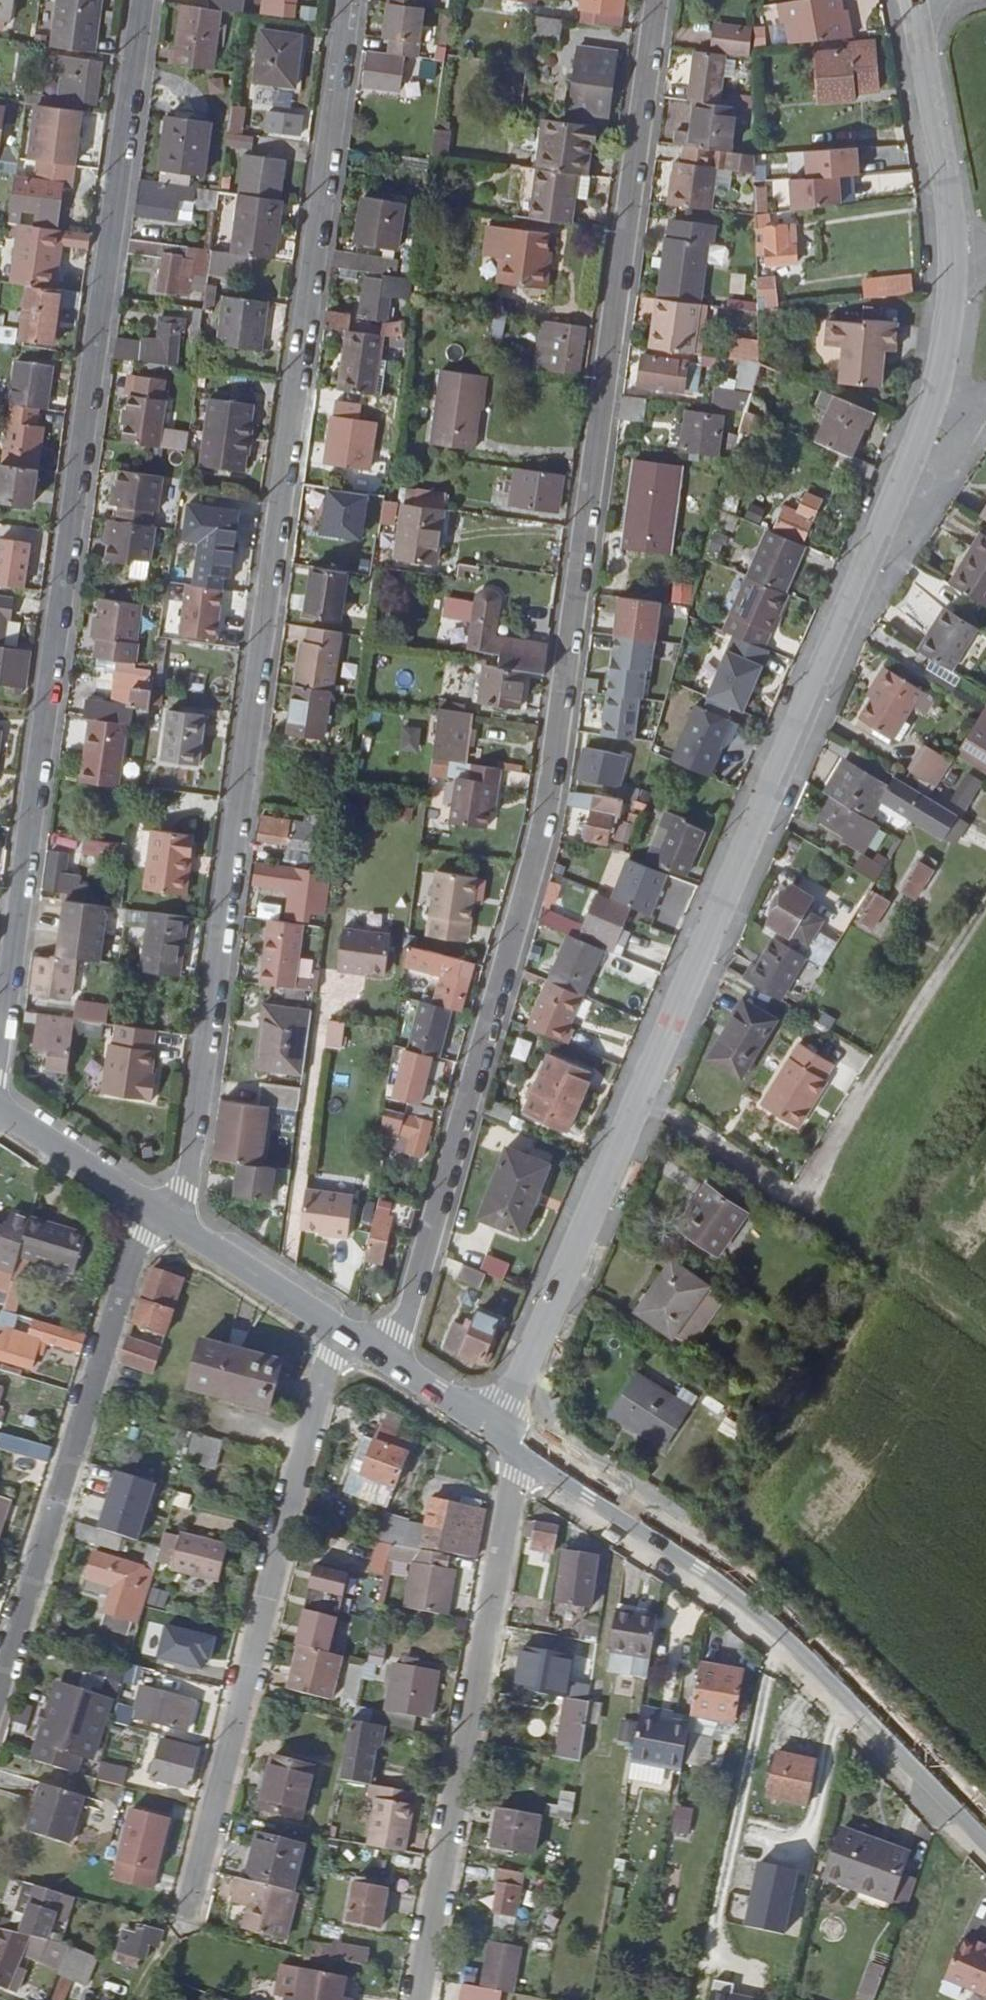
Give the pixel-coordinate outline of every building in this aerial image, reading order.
[(5,28),(5,22),(9,22),(12,0),(0,0),(0,27),(5,28)] [(96,54),(102,0),(60,0),(54,47),(96,54)] [(243,16),(245,0),(209,0),(208,11),(222,13),(243,16)] [(264,15),(295,20),(298,0),(266,0),(264,15)] [(391,4),(423,9),(423,0),(392,0),(391,4)] [(625,0),(584,0),(583,10),(596,12),(595,25),(621,29),(625,0)] [(779,6),(781,26),(785,25),(787,46),(850,41),(848,19),(844,19),(841,0),(833,0),(779,6)] [(392,55),(418,59),(426,9),(423,9),(391,4),(385,39),(393,40),(392,55)] [(213,73),(222,13),(208,11),(183,7),(174,67),(213,73)] [(562,46),(566,21),(536,17),(533,42),(562,46)] [(718,25),(717,32),(740,34),(741,27),(718,25)] [(753,26),(753,46),(766,46),(766,26),(753,26)] [(740,34),(717,32),(715,53),(750,55),(753,28),(741,27),(740,34)] [(303,37),(263,31),(255,83),(296,88),(303,37)] [(874,44),(813,48),(818,105),(854,102),(853,95),(878,93),(874,44)] [(571,112),(609,116),(617,56),(579,50),(571,112)] [(392,55),(369,51),(365,85),(401,90),(406,63),(391,61),(392,55)] [(730,56),(699,53),(694,103),(698,103),(725,106),(730,56)] [(62,77),(57,109),(76,111),(77,103),(94,104),(100,65),(57,58),(54,75),(62,77)] [(437,68),(423,65),(420,80),(435,82),(437,68)] [(680,132),(678,147),(687,148),(717,152),(721,117),(724,118),(725,106),(698,103),(694,134),(680,132)] [(25,104),(23,114),(34,116),(36,105),(25,104)] [(88,168),(96,114),(76,111),(57,109),(36,106),(29,160),(37,161),(74,165),(88,168)] [(181,188),(199,190),(210,112),(167,107),(156,185),(181,188)] [(229,108),(226,131),(237,133),(241,110),(229,108)] [(602,127),(607,127),(609,116),(571,112),(569,122),(597,126),(602,127)] [(273,114),(269,134),(298,138),(301,118),(273,114)] [(593,153),(597,126),(569,122),(546,119),(538,170),(578,175),(589,177),(593,153)] [(449,132),(435,131),(432,155),(446,157),(449,132)] [(678,165),(672,207),(715,212),(720,170),(715,169),(717,152),(687,148),(684,165),(678,165)] [(857,148),(807,152),(809,180),(840,178),(860,176),(857,148)] [(756,177),(756,156),(732,153),(730,174),(756,177)] [(280,201),(282,201),(288,161),(245,156),(239,195),(280,201)] [(8,222),(55,228),(62,186),(71,188),(74,165),(37,161),(35,180),(15,177),(8,222)] [(578,175),(538,170),(531,219),(570,225),(576,198),(578,175)] [(588,200),(590,177),(589,177),(578,175),(576,198),(588,200)] [(842,206),(840,178),(809,180),(792,181),(795,213),(842,206)] [(156,185),(144,183),(142,194),(139,194),(136,218),(167,223),(168,220),(176,222),(181,188),(156,185)] [(755,211),(769,210),(768,185),(754,186),(755,211)] [(195,191),(196,210),(214,209),(213,190),(195,191)] [(369,194),(362,241),(400,246),(406,200),(369,194)] [(243,257),(273,261),(280,201),(239,195),(238,195),(231,255),(243,257)] [(767,231),(767,216),(757,218),(758,261),(768,261),(768,269),(797,268),(797,251),(787,251),(786,231),(767,231)] [(88,247),(90,233),(55,228),(8,222),(5,221),(3,233),(17,235),(14,258),(17,259),(14,284),(28,286),(53,289),(59,244),(88,247)] [(664,272),(660,300),(698,305),(703,305),(708,265),(710,247),(714,248),(717,227),(675,222),(672,241),(669,241),(665,264),(664,272)] [(513,255),(516,228),(496,225),(492,252),(497,254),(506,255),(513,255)] [(556,233),(516,228),(513,255),(506,255),(503,282),(548,288),(556,233)] [(796,230),(786,231),(787,251),(797,251),(796,230)] [(129,242),(127,256),(163,260),(160,295),(184,297),(189,250),(129,242)] [(710,247),(708,265),(730,268),(735,264),(736,255),(731,249),(714,248),(710,247)] [(241,277),(243,257),(231,255),(210,253),(207,273),(241,277)] [(654,270),(664,272),(665,264),(655,261),(654,270)] [(779,276),(759,275),(758,308),(778,308),(779,276)] [(395,280),(369,276),(363,319),(389,323),(395,280)] [(403,301),(410,303),(414,278),(408,278),(407,278),(403,301)] [(868,300),(912,296),(911,278),(865,284),(868,300)] [(59,290),(53,289),(28,286),(20,341),(52,345),(57,307),(59,290)] [(80,310),(82,293),(59,290),(57,307),(80,310)] [(660,300),(658,300),(656,318),(661,319),(658,348),(691,353),(698,305),(660,300)] [(223,302),(217,349),(261,354),(268,307),(223,302)] [(759,313),(759,308),(728,304),(728,309),(736,310),(759,313)] [(691,353),(697,354),(703,305),(698,305),(691,353)] [(736,310),(728,309),(711,307),(708,323),(734,327),(736,310)] [(760,336),(759,313),(736,310),(734,327),(730,354),(755,357),(758,336),(760,336)] [(193,328),(200,329),(202,313),(195,312),(193,328)] [(328,314),(326,327),(350,331),(352,316),(328,314)] [(656,318),(652,348),(658,348),(661,319),(656,318)] [(546,372),(580,377),(585,343),(572,341),(575,325),(548,321),(546,337),(551,338),(546,372)] [(386,335),(405,338),(408,322),(403,322),(384,331),(376,329),(376,334),(386,335)] [(881,354),(885,354),(896,356),(899,325),(865,323),(864,328),(828,325),(826,350),(844,350),(841,385),(881,390),(883,373),(879,368),(881,354)] [(116,341),(114,361),(175,369),(175,366),(177,325),(162,324),(161,346),(116,341)] [(585,343),(588,327),(575,325),(572,341),(585,343)] [(12,344),(15,330),(0,327),(0,341),(12,344)] [(351,331),(342,391),(376,397),(386,335),(376,334),(351,331)] [(658,348),(652,348),(651,356),(645,355),(641,385),(685,391),(691,353),(658,348)] [(18,360),(12,404),(40,408),(47,409),(53,365),(18,360)] [(747,410),(760,362),(751,361),(745,391),(716,387),(713,407),(747,411),(747,410)] [(484,379),(442,373),(433,447),(475,453),(484,379)] [(134,380),(131,398),(156,402),(159,383),(134,380)] [(850,457),(871,412),(838,397),(817,442),(848,456),(850,457)] [(127,398),(121,446),(156,451),(184,454),(186,437),(159,433),(163,403),(156,402),(131,398),(127,398)] [(245,473),(250,439),(255,406),(211,400),(207,433),(202,468),(245,473)] [(40,408),(12,404),(4,464),(38,468),(44,426),(37,425),(40,408)] [(337,404),(329,467),(369,473),(376,425),(361,423),(364,407),(337,404)] [(725,418),(689,413),(684,451),(720,455),(725,418)] [(870,484),(876,469),(850,457),(848,456),(841,470),(870,484)] [(639,519),(627,518),(622,548),(671,555),(684,467),(636,460),(629,503),(641,504),(639,519)] [(4,464),(1,463),(0,469),(0,500),(32,505),(38,468),(4,464)] [(564,477),(517,470),(512,507),(559,513),(564,477)] [(117,525),(110,524),(105,563),(132,567),(133,563),(150,564),(154,530),(147,529),(149,514),(156,514),(160,479),(117,473),(112,509),(119,510),(117,525)] [(408,491),(406,505),(444,510),(446,494),(418,490),(418,492),(408,491)] [(774,531),(802,544),(820,503),(793,490),(774,531)] [(228,508),(229,498),(179,492),(173,533),(169,568),(184,570),(192,508),(204,510),(196,572),(230,577),(240,511),(228,508)] [(629,503),(627,518),(639,519),(641,504),(629,503)] [(444,510),(406,505),(399,560),(437,565),(444,510)] [(348,573),(373,577),(381,516),(366,514),(363,532),(358,532),(355,553),(318,548),(315,569),(348,573)] [(782,591),(802,544),(774,531),(766,528),(746,574),(751,576),(782,591)] [(952,584),(985,605),(985,534),(985,533),(952,584)] [(22,588),(29,537),(18,537),(16,552),(0,551),(0,585),(22,588)] [(150,564),(133,563),(132,567),(130,580),(148,583),(150,564)] [(348,573),(315,569),(308,614),(341,619),(348,573)] [(764,649),(788,594),(782,591),(751,576),(725,631),(737,637),(764,649)] [(672,581),(671,603),(692,604),(693,582),(672,581)] [(499,667),(525,670),(546,674),(549,655),(535,653),(537,642),(504,637),(508,606),(506,601),(505,599),(503,597),(500,595),(496,594),(492,595),(490,596),(487,598),(486,600),(485,602),(477,650),(501,654),(499,667)] [(657,641),(662,602),(621,596),(615,635),(657,641)] [(0,600),(0,685),(10,686),(9,693),(21,695),(22,688),(25,688),(28,654),(2,651),(5,622),(8,622),(11,602),(0,600)] [(96,660),(122,664),(137,666),(139,648),(136,646),(141,608),(101,602),(95,642),(98,643),(96,660)] [(345,602),(343,616),(364,618),(366,605),(345,602)] [(949,608),(922,651),(952,671),(979,627),(949,608)] [(210,648),(241,652),(244,630),(241,629),(244,614),(215,609),(210,648)] [(159,642),(168,643),(171,623),(161,622),(159,642)] [(303,644),(298,687),(332,692),(336,693),(344,633),(310,629),(308,645),(303,644)] [(657,641),(615,635),(607,695),(642,699),(644,700),(648,670),(653,671),(657,641)] [(737,637),(710,698),(745,713),(770,652),(764,649),(737,637)] [(152,691),(161,692),(168,643),(159,642),(155,668),(152,691)] [(550,644),(537,642),(535,653),(549,655),(550,644)] [(87,702),(84,720),(91,721),(121,725),(147,729),(150,708),(152,691),(155,668),(137,666),(122,664),(119,685),(134,687),(131,708),(87,702)] [(499,667),(486,665),(480,704),(519,708),(525,670),(499,667)] [(882,689),(872,705),(905,725),(925,692),(888,670),(878,686),(882,689)] [(332,692),(298,687),(292,732),(325,737),(332,692)] [(152,691),(150,708),(160,709),(161,692),(152,691)] [(607,695),(601,736),(636,741),(642,699),(607,695)] [(440,702),(439,710),(465,714),(466,706),(440,702)] [(905,725),(872,705),(864,717),(898,736),(905,725)] [(675,762),(712,778),(723,752),(735,743),(730,737),(736,723),(698,707),(675,762)] [(465,714),(439,710),(432,759),(449,761),(463,763),(466,747),(473,748),(476,731),(468,730),(471,714),(465,714)] [(982,713),(958,753),(985,770),(985,716),(982,713)] [(171,714),(163,765),(199,770),(206,718),(171,714)] [(121,725),(91,721),(82,785),(113,789),(121,725)] [(730,737),(735,743),(742,726),(736,723),(730,737)] [(418,753),(421,729),(403,726),(400,750),(418,753)] [(911,772),(927,782),(937,787),(952,762),(926,747),(911,772)] [(602,783),(599,797),(623,799),(636,801),(639,802),(642,791),(618,788),(617,786),(608,784),(610,768),(622,771),(625,756),(592,750),(590,757),(586,756),(580,780),(602,783)] [(432,759),(430,777),(446,779),(449,761),(432,759)] [(503,770),(523,773),(524,767),(499,763),(498,769),(503,770)] [(921,792),(894,777),(887,789),(845,764),(825,795),(831,798),(868,820),(880,800),(915,822),(930,798),(921,792)] [(498,769),(472,765),(470,780),(457,777),(450,824),(487,829),(490,811),(495,783),(501,785),(503,770),(498,769)] [(983,781),(970,773),(954,798),(968,807),(983,781)] [(927,782),(921,792),(930,798),(937,787),(927,782)] [(497,812),(501,785),(495,783),(490,811),(497,812)] [(599,797),(568,793),(566,805),(592,809),(588,840),(608,843),(612,823),(619,824),(623,799),(599,797)] [(214,815),(215,799),(194,796),(192,806),(199,807),(198,813),(214,815)] [(868,820),(831,798),(820,821),(848,836),(846,839),(864,850),(879,826),(868,820)] [(960,815),(930,798),(915,822),(944,839),(960,815)] [(211,835),(214,815),(198,813),(199,807),(192,806),(185,806),(183,813),(168,811),(165,830),(194,833),(193,841),(201,842),(202,834),(211,835)] [(686,878),(708,829),(688,820),(669,813),(662,827),(672,831),(663,852),(653,848),(646,862),(686,878)] [(303,824),(262,817),(259,841),(301,846),(303,824)] [(185,897),(187,879),(183,878),(185,858),(190,859),(193,838),(154,832),(146,892),(185,897)] [(864,855),(855,871),(877,884),(904,840),(895,835),(878,863),(864,855)] [(84,857),(129,863),(132,847),(86,841),(84,857)] [(924,852),(918,849),(915,855),(920,858),(924,852)] [(916,899),(939,861),(924,852),(920,858),(900,890),(916,899)] [(52,853),(47,892),(87,898),(87,892),(78,891),(80,876),(63,874),(66,855),(52,853)] [(301,856),(298,871),(313,873),(332,876),(334,860),(301,856)] [(310,892),(329,896),(332,876),(313,873),(313,877),(273,872),(273,873),(257,870),(254,885),(292,890),(288,918),(307,921),(310,892)] [(477,877),(437,872),(430,917),(470,922),(477,877)] [(602,950),(611,954),(612,953),(622,930),(638,895),(606,880),(585,928),(543,908),(539,921),(572,936),(602,950)] [(550,880),(545,900),(553,903),(560,884),(550,880)] [(764,932),(777,940),(785,944),(791,933),(808,944),(802,955),(808,958),(826,968),(841,943),(818,928),(824,919),(807,907),(815,894),(795,881),(764,932)] [(890,901),(876,893),(859,920),(872,929),(890,901)] [(66,902),(59,958),(77,960),(101,963),(109,908),(66,902)] [(180,979),(189,919),(128,911),(127,926),(147,929),(142,972),(180,979)] [(396,937),(350,930),(344,973),(373,978),(374,973),(391,976),(396,937)] [(622,930),(612,953),(622,957),(633,935),(622,930)] [(271,933),(263,987),(296,991),(304,938),(271,933)] [(551,982),(583,995),(602,950),(572,936),(551,982)] [(754,966),(746,980),(781,1001),(808,958),(802,955),(785,944),(777,940),(760,969),(754,966)] [(458,960),(407,948),(404,967),(441,976),(439,988),(441,993),(446,994),(442,1008),(452,1010),(462,1012),(472,977),(475,964),(458,960)] [(59,958),(54,957),(54,960),(38,959),(33,997),(71,1002),(77,960),(59,958)] [(482,980),(486,967),(475,964),(472,977),(482,980)] [(531,1029),(562,1042),(583,995),(551,982),(531,1029)] [(411,1024),(418,1002),(404,998),(398,1020),(411,1024)] [(591,1048),(609,1007),(591,999),(574,1040),(591,1048)] [(773,1022),(742,1002),(710,1054),(742,1073),(773,1022)] [(411,1053),(441,1060),(452,1010),(442,1008),(422,1003),(411,1053)] [(78,1004),(76,1020),(77,1020),(104,1024),(107,1025),(110,1008),(78,1004)] [(263,1069),(305,1075),(313,1014),(265,1007),(263,1026),(269,1026),(263,1069)] [(48,1071),(70,1074),(71,1066),(77,1020),(76,1020),(39,1015),(34,1050),(50,1052),(48,1071)] [(77,1020),(71,1066),(83,1067),(87,1042),(100,1044),(104,1026),(104,1024),(77,1020)] [(330,1022),(327,1047),(341,1049),(344,1024),(330,1022)] [(154,1051),(156,1032),(111,1026),(107,1051),(103,1051),(96,1101),(153,1108),(156,1089),(151,1089),(152,1082),(156,1051),(154,1051)] [(257,1068),(263,1069),(269,1026),(263,1026),(257,1068)] [(792,1065),(829,1087),(831,1084),(828,1082),(837,1067),(803,1046),(792,1065)] [(432,1058),(408,1052),(397,1101),(408,1103),(420,1106),(432,1058)] [(538,1087),(579,1104),(591,1075),(551,1058),(538,1087)] [(801,1131),(829,1087),(792,1065),(765,1108),(801,1131)] [(762,1068),(738,1108),(749,1116),(738,1135),(750,1143),(765,1119),(755,1112),(776,1078),(762,1068)] [(262,1085),(259,1107),(274,1110),(300,1114),(303,1091),(262,1085)] [(566,1134),(579,1104),(538,1087),(526,1116),(566,1134)] [(489,1099),(484,1116),(507,1126),(514,1109),(489,1099)] [(421,1158),(434,1109),(420,1106),(408,1103),(399,1136),(410,1138),(406,1155),(421,1158)] [(288,1122),(298,1124),(300,1114),(274,1110),(273,1118),(288,1120),(288,1122)] [(252,1152),(254,1138),(255,1128),(261,1129),(263,1119),(242,1116),(241,1123),(222,1120),(220,1140),(232,1143),(231,1149),(252,1152)] [(261,1139),(254,1138),(252,1152),(259,1152),(261,1139)] [(550,1166),(509,1148),(478,1217),(520,1235),(550,1166)] [(278,1170),(292,1172),(293,1162),(279,1160),(278,1170)] [(276,1170),(241,1164),(236,1196),(270,1202),(276,1170)] [(718,1256),(748,1213),(710,1183),(678,1227),(718,1256)] [(306,1199),(300,1239),(318,1241),(317,1246),(348,1249),(353,1205),(306,1199)] [(363,1260),(364,1261),(382,1265),(387,1250),(391,1237),(394,1225),(411,1228),(416,1210),(379,1201),(363,1260)] [(26,1219),(6,1213),(0,1229),(0,1270),(10,1273),(15,1257),(25,1220),(26,1219)] [(81,1238),(25,1220),(15,1257),(70,1273),(81,1238)] [(396,1238),(391,1237),(387,1250),(392,1251),(396,1238)] [(703,1324),(722,1297),(671,1261),(636,1313),(668,1337),(671,1336),(687,1313),(703,1324)] [(482,1289),(488,1275),(465,1265),(459,1279),(482,1289)] [(178,1278),(148,1269),(130,1325),(155,1334),(153,1343),(155,1343),(153,1348),(126,1339),(117,1369),(121,1370),(123,1366),(148,1374),(178,1278)] [(10,1273),(0,1270),(0,1292),(3,1293),(6,1284),(10,1273)] [(6,1284),(3,1293),(0,1304),(0,1315),(7,1317),(16,1287),(6,1284)] [(671,1336),(687,1347),(703,1324),(687,1313),(671,1336)] [(483,1365),(500,1323),(480,1314),(476,1324),(469,1320),(467,1327),(457,1323),(446,1349),(483,1365)] [(83,1340),(18,1320),(14,1332),(7,1330),(11,1318),(7,1317),(0,1315),(0,1360),(31,1369),(38,1345),(78,1357),(83,1340)] [(185,1396),(201,1400),(213,1360),(195,1356),(185,1396)] [(249,1411),(260,1371),(213,1360),(201,1400),(249,1411)] [(276,1376),(260,1371),(249,1411),(266,1416),(276,1376)] [(661,1451),(690,1411),(675,1400),(637,1373),(609,1413),(661,1451)] [(675,1400),(690,1411),(697,1401),(682,1390),(675,1400)] [(725,1417),(718,1432),(737,1441),(744,1426),(725,1417)] [(359,1478),(390,1490),(408,1441),(377,1429),(371,1446),(359,1478)] [(190,1437),(183,1464),(213,1472),(220,1445),(190,1437)] [(45,1464),(49,1450),(19,1440),(14,1454),(45,1464)] [(362,1442),(350,1475),(359,1478),(371,1446),(362,1442)] [(359,1478),(350,1475),(342,1497),(382,1511),(390,1490),(359,1478)] [(89,1478),(76,1525),(97,1531),(99,1525),(109,1528),(120,1488),(89,1478)] [(438,1550),(448,1502),(430,1499),(423,1530),(420,1547),(438,1550)] [(9,1503),(0,1500),(0,1532),(9,1503)] [(482,1508),(448,1502),(438,1550),(474,1557),(482,1508)] [(97,1531),(76,1525),(71,1540),(111,1553),(117,1538),(97,1531)] [(423,1530),(406,1527),(402,1544),(420,1547),(423,1530)] [(550,1558),(554,1532),(526,1527),(525,1541),(530,1542),(529,1554),(550,1558)] [(157,1552),(161,1539),(161,1538),(148,1533),(145,1542),(136,1539),(135,1544),(147,1548),(157,1552)] [(157,1552),(222,1569),(227,1550),(178,1537),(176,1543),(161,1539),(157,1552)] [(390,1550),(357,1541),(349,1571),(383,1580),(387,1561),(390,1550)] [(140,1572),(151,1576),(154,1564),(157,1552),(147,1548),(140,1572)] [(449,1573),(452,1558),(437,1557),(399,1551),(390,1550),(387,1561),(411,1565),(403,1609),(446,1616),(454,1574),(449,1573)] [(217,1584),(222,1569),(157,1552),(154,1564),(169,1568),(168,1571),(217,1584)] [(142,1594),(145,1594),(151,1576),(140,1572),(90,1558),(83,1583),(84,1584),(110,1592),(108,1601),(103,1617),(107,1618),(103,1627),(122,1633),(125,1624),(134,1626),(142,1594)] [(597,1562),(563,1558),(558,1607),(592,1611),(597,1562)] [(312,1563),(309,1590),(345,1594),(348,1568),(312,1563)] [(82,1593),(108,1601),(110,1592),(84,1584),(82,1593)] [(648,1658),(654,1619),(628,1613),(629,1607),(613,1604),(606,1650),(609,1651),(648,1658)] [(157,1656),(205,1669),(213,1636),(166,1624),(157,1656)] [(322,1645),(326,1632),(318,1630),(315,1644),(322,1645)] [(355,1638),(326,1632),(322,1645),(352,1652),(355,1638)] [(337,1657),(295,1647),(285,1692),(325,1702),(337,1657)] [(588,1707),(596,1650),(573,1647),(571,1659),(563,1703),(566,1703),(588,1707)] [(563,1703),(571,1659),(522,1650),(514,1694),(563,1703)] [(644,1677),(648,1658),(609,1651),(606,1670),(644,1677)] [(383,1727),(411,1732),(414,1716),(427,1718),(435,1673),(413,1669),(415,1660),(404,1658),(403,1667),(392,1665),(381,1726),(383,1727)] [(360,1678),(381,1681),(384,1662),(362,1659),(360,1678)] [(741,1679),(698,1670),(689,1719),(731,1728),(741,1679)] [(192,1698),(153,1688),(144,1686),(138,1685),(130,1717),(183,1731),(192,1698)] [(41,1728),(31,1762),(70,1774),(75,1756),(87,1759),(104,1703),(53,1688),(45,1715),(41,1728)] [(579,1765),(588,1707),(566,1703),(556,1761),(579,1765)] [(109,1722),(124,1727),(127,1716),(112,1712),(109,1722)] [(41,1728),(45,1715),(38,1713),(34,1726),(41,1728)] [(381,1726),(351,1720),(351,1721),(337,1780),(367,1786),(373,1748),(380,1745),(383,1727),(381,1726)] [(636,1723),(629,1766),(678,1775),(685,1739),(686,1733),(636,1723)] [(708,1743),(686,1739),(681,1767),(703,1770),(708,1743)] [(157,1782),(175,1787),(185,1790),(195,1751),(157,1741),(154,1753),(145,1751),(142,1763),(145,1765),(144,1773),(148,1774),(146,1779),(157,1782)] [(373,1748),(367,1786),(373,1787),(380,1745),(373,1748)] [(802,1810),(812,1764),(774,1756),(770,1772),(765,1771),(762,1780),(768,1782),(764,1802),(802,1810)] [(309,1767),(270,1757),(257,1806),(296,1817),(309,1767)] [(92,1781),(118,1787),(121,1776),(95,1768),(92,1781)] [(77,1785),(89,1789),(92,1781),(79,1777),(77,1785)] [(173,1793),(175,1787),(157,1782),(155,1788),(173,1793)] [(35,1783),(22,1823),(28,1825),(39,1785),(35,1783)] [(39,1785),(28,1825),(70,1838),(82,1798),(39,1785)] [(411,1802),(413,1794),(373,1787),(367,1786),(366,1794),(373,1795),(411,1802)] [(557,1804),(546,1802),(543,1813),(571,1819),(576,1792),(561,1789),(557,1804)] [(363,1845),(402,1852),(411,1802),(373,1795),(363,1845)] [(75,1839),(86,1799),(82,1798),(70,1838),(75,1839)] [(75,1839),(79,1840),(90,1801),(86,1799),(75,1839)] [(126,1810),(116,1849),(154,1859),(164,1820),(126,1810)] [(534,1819),(495,1812),(489,1850),(528,1857),(534,1819)] [(671,1815),(667,1840),(683,1843),(688,1818),(671,1815)] [(28,1825),(22,1823),(19,1831),(25,1833),(28,1825)] [(28,1825),(25,1833),(67,1847),(70,1838),(28,1825)] [(906,1850),(840,1825),(824,1870),(890,1895),(906,1850)] [(242,1881),(289,1892),(300,1845),(253,1835),(242,1881)] [(76,1849),(79,1840),(75,1839),(70,1838),(67,1847),(76,1849)] [(116,1849),(112,1862),(151,1873),(154,1859),(116,1849)] [(795,1876),(757,1867),(743,1931),(781,1940),(795,1876)] [(506,1890),(509,1874),(490,1871),(488,1887),(491,1888),(506,1890)] [(352,1885),(381,1891),(382,1884),(354,1878),(352,1885)] [(242,1881),(235,1879),(231,1898),(254,1904),(248,1931),(282,1940),(294,1894),(289,1892),(242,1881)] [(30,1887),(17,1883),(7,1912),(21,1916),(30,1887)] [(386,1892),(381,1891),(352,1885),(345,1921),(378,1928),(386,1892)] [(59,1921),(66,1896),(30,1887),(21,1916),(18,1925),(14,1935),(41,1940),(49,1918),(59,1921)] [(506,1890),(491,1888),(487,1916),(501,1919),(506,1890)] [(241,1930),(248,1931),(254,1904),(231,1898),(229,1902),(246,1907),(241,1930)] [(14,1935),(18,1925),(0,1921),(0,1932),(14,1935)] [(144,1944),(147,1929),(132,1926),(130,1932),(118,1930),(110,1960),(134,1966),(137,1956),(141,1957),(144,1944)] [(155,1931),(147,1929),(144,1944),(151,1946),(155,1931)] [(45,1942),(41,1940),(14,1935),(0,1932),(0,1985),(12,1989),(23,1959),(15,1956),(19,1945),(41,1951),(62,1957),(66,1948),(45,1942)] [(945,1974),(985,1988),(985,1943),(959,1933),(945,1974)] [(301,1955),(365,1967),(368,1951),(333,1943),(331,1949),(304,1944),(301,1955)] [(488,1945),(479,1991),(510,1997),(518,1951),(488,1945)] [(881,1973),(867,1968),(856,1999),(872,1999),(881,1973)] [(284,1999),(350,1999),(345,1999),(340,1998),(344,1978),(299,1970),(294,1999),(284,1997),(284,1999)] [(53,1991),(63,1994),(68,1980),(58,1977),(53,1991)] [(349,1979),(344,1978),(340,1998),(345,1999),(349,1979)] [(711,1984),(707,1999),(727,1999),(729,1995),(730,1988),(711,1984)] [(458,1988),(457,1999),(498,1999),(499,1995),(458,1988)] [(63,1994),(53,1991),(49,1999),(60,1999),(63,1994)]
